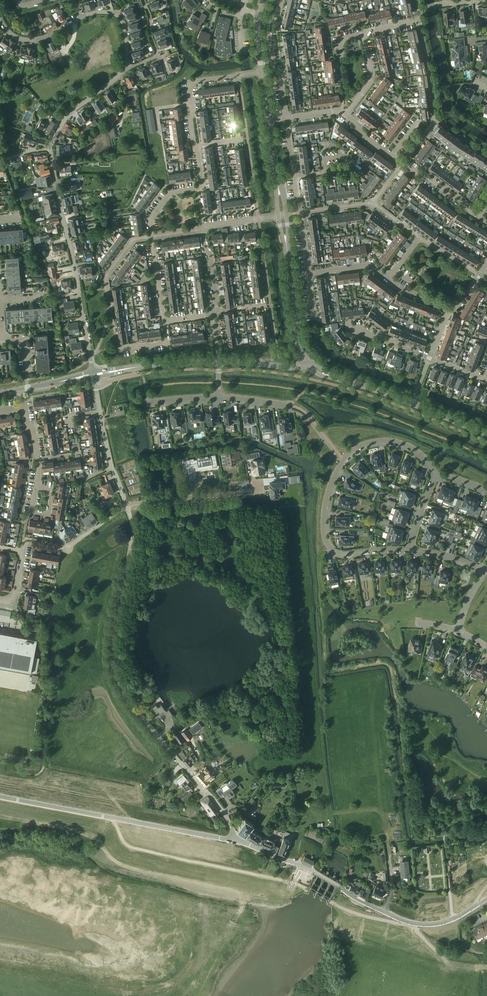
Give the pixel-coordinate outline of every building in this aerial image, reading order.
[(88,0),(81,2),(84,10),(87,9),(88,11),(91,10),(88,0)] [(96,0),(88,0),(91,10),(95,9),(94,7),(98,6),(96,0)] [(161,0),(160,0),(153,2),(153,3),(150,4),(152,10),(161,7),(160,3),(162,2),(161,0)] [(193,0),(184,0),(183,1),(184,2),(184,3),(185,4),(186,5),(187,6),(188,7),(189,8),(190,8),(191,9),(193,7),(195,9),(201,3),(198,0),(196,3),(193,0)] [(298,9),(299,3),(288,1),(287,6),(295,8),(298,9)] [(136,12),(134,6),(130,8),(127,9),(127,10),(124,11),(126,16),(136,12)] [(392,17),(390,9),(389,6),(384,7),(384,10),(386,19),(392,17)] [(482,6),(482,7),(483,7),(483,10),(478,10),(478,11),(479,11),(479,12),(479,13),(480,14),(481,15),(482,15),(482,16),(483,16),(485,16),(485,18),(486,17),(486,6),(482,6)] [(66,19),(61,9),(52,14),(55,19),(58,18),(60,22),(66,19)] [(469,14),(468,10),(460,11),(461,23),(466,22),(466,25),(473,24),(472,13),(469,14)] [(137,12),(136,12),(126,16),(126,17),(127,16),(129,22),(132,21),(133,21),(136,20),(140,19),(137,12)] [(193,14),(187,22),(188,22),(189,23),(190,24),(191,25),(192,26),(193,26),(194,27),(196,27),(197,28),(198,28),(202,21),(203,21),(207,15),(202,12),(199,18),(193,14)] [(458,20),(457,14),(454,15),(454,14),(452,15),(451,12),(443,13),(445,25),(453,24),(452,21),(455,21),(455,20),(458,20)] [(47,18),(50,24),(55,22),(51,16),(47,18)] [(226,40),(231,19),(219,16),(214,36),(218,36),(217,39),(226,40)] [(335,26),(333,17),(327,18),(327,17),(324,18),(325,22),(328,21),(329,27),(335,26)] [(50,24),(45,27),(48,33),(58,27),(55,22),(50,24)] [(138,30),(142,28),(139,22),(135,23),(136,23),(129,26),(131,31),(134,30),(135,31),(138,29),(138,30)] [(167,35),(165,28),(154,32),(156,38),(159,37),(160,37),(167,35)] [(208,42),(210,36),(212,37),(214,29),(210,28),(209,33),(201,31),(198,38),(199,39),(200,39),(201,40),(202,40),(203,41),(204,41),(206,41),(207,41),(208,42)] [(140,38),(144,37),(141,30),(137,32),(131,34),(133,40),(136,39),(137,39),(140,38)] [(10,39),(7,37),(6,38),(4,36),(3,39),(0,37),(0,47),(3,49),(10,39)] [(470,62),(469,54),(467,54),(467,47),(465,47),(464,38),(454,39),(455,48),(453,48),(453,53),(452,53),(453,60),(455,59),(456,66),(465,65),(465,63),(470,62)] [(10,39),(3,49),(8,53),(10,51),(12,53),(16,48),(13,46),(15,44),(14,43),(15,42),(10,39)] [(167,39),(157,43),(159,48),(163,47),(163,48),(165,47),(167,50),(172,48),(170,42),(168,43),(167,39)] [(231,41),(226,40),(217,39),(214,53),(215,53),(216,54),(217,55),(218,55),(220,55),(221,56),(222,56),(223,56),(225,56),(226,56),(227,56),(229,56),(230,56),(231,55),(232,55),(234,54),(232,51),(231,41)] [(144,47),(142,40),(138,41),(131,44),(133,50),(137,48),(137,49),(140,48),(144,47)] [(55,45),(53,41),(45,45),(49,52),(53,50),(54,53),(59,50),(56,45),(55,45)] [(486,44),(478,45),(479,51),(482,52),(483,55),(482,58),(485,59),(484,62),(486,63),(486,44)] [(25,59),(27,47),(24,47),(21,47),(21,49),(17,49),(16,55),(19,55),(19,57),(25,59)] [(28,47),(27,47),(25,59),(31,61),(31,59),(35,59),(36,53),(33,53),(33,50),(33,49),(28,47)] [(141,57),(145,56),(142,49),(138,51),(132,53),(134,59),(137,58),(138,58),(141,57)] [(175,64),(174,59),(167,61),(169,66),(166,67),(168,73),(173,72),(172,69),(175,68),(174,65),(175,64)] [(164,74),(162,67),(159,68),(158,63),(151,65),(154,77),(164,74)] [(152,77),(149,71),(146,72),(144,67),(138,70),(140,75),(141,75),(142,78),(146,77),(147,79),(152,77)] [(137,86),(131,75),(126,78),(129,84),(127,85),(129,88),(131,87),(131,88),(135,88),(136,88),(137,86)] [(385,77),(382,81),(389,87),(392,82),(385,77)] [(389,87),(382,81),(379,86),(386,91),(389,87)] [(386,91),(379,86),(375,90),(382,95),(386,91)] [(471,88),(470,87),(469,88),(465,86),(464,88),(461,86),(458,91),(460,93),(464,96),(464,95),(471,99),(470,100),(474,103),(478,96),(475,94),(475,95),(473,94),(475,90),(471,88),(471,87),(471,88)] [(382,95),(375,90),(372,94),(379,100),(382,95)] [(116,101),(111,94),(109,91),(108,92),(107,91),(105,93),(105,94),(104,95),(111,105),(116,101)] [(379,100),(372,94),(369,99),(376,104),(379,100)] [(105,109),(98,99),(97,100),(96,99),(94,101),(94,102),(93,103),(100,113),(105,109)] [(428,107),(421,108),(421,107),(419,108),(420,119),(429,118),(429,113),(428,111),(428,107)] [(361,118),(366,111),(362,108),(356,115),(361,118)] [(410,114),(403,109),(400,113),(407,119),(410,114)] [(81,123),(84,121),(85,124),(91,120),(83,110),(82,111),(81,110),(79,112),(79,113),(78,114),(80,116),(77,118),(81,123)] [(365,122),(371,115),(366,111),(361,118),(365,122)] [(407,119),(400,113),(396,118),(403,123),(407,119)] [(114,125),(120,119),(116,115),(110,122),(114,125)] [(370,125),(375,118),(371,115),(365,122),(370,125)] [(374,128),(379,121),(375,118),(370,125),(374,128)] [(403,123),(396,118),(393,122),(400,127),(403,123)] [(52,135),(58,124),(51,121),(48,125),(46,124),(47,123),(41,120),(38,126),(43,129),(44,129),(46,130),(45,131),(52,135)] [(400,127),(393,122),(390,126),(397,132),(400,127)] [(69,136),(73,128),(70,126),(66,123),(63,128),(61,132),(69,136)] [(437,124),(434,127),(437,129),(436,131),(434,133),(438,136),(443,129),(437,124)] [(339,134),(343,128),(339,125),(334,131),(339,134)] [(397,132),(390,126),(387,131),(394,136),(397,132)] [(117,137),(114,127),(108,128),(110,138),(117,137)] [(343,138),(348,131),(343,128),(339,134),(343,138)] [(443,140),(448,133),(443,129),(438,136),(443,140)] [(348,141),(353,135),(348,131),(343,138),(348,141)] [(394,136),(387,131),(383,135),(390,140),(394,136)] [(447,143),(453,136),(448,133),(443,140),(447,143)] [(38,144),(40,139),(35,137),(35,136),(33,135),(32,136),(26,134),(24,139),(32,142),(31,142),(33,142),(38,144)] [(357,138),(353,135),(348,141),(352,144),(355,140),(357,138)] [(451,146),(457,139),(453,136),(447,143),(451,146)] [(47,141),(40,139),(38,144),(45,147),(47,141)] [(456,150),(461,142),(457,139),(451,146),(456,150)] [(355,150),(360,143),(355,140),(352,144),(350,146),(355,150)] [(434,148),(436,146),(428,140),(425,145),(435,153),(437,151),(434,148)] [(462,153),(466,146),(461,142),(456,150),(462,153)] [(359,153),(364,146),(360,143),(355,150),(359,153)] [(70,155),(70,146),(66,146),(64,146),(56,145),(57,155),(64,155),(66,155),(70,155)] [(435,153),(425,145),(421,150),(429,155),(430,153),(433,155),(435,153)] [(364,156),(369,150),(364,146),(359,153),(364,156)] [(467,156),(471,149),(466,146),(462,153),(467,156)] [(471,159),(476,152),(471,149),(467,156),(471,159)] [(368,159),(373,153),(369,150),(364,156),(365,157),(368,159)] [(429,155),(421,150),(418,154),(428,162),(430,160),(427,157),(429,155)] [(375,162),(380,155),(375,152),(371,158),(375,162)] [(476,162),(481,154),(476,152),(471,159),(476,162)] [(428,162),(418,154),(414,159),(422,164),(424,162),(427,164),(428,162)] [(481,165),(485,157),(481,154),(476,162),(481,165)] [(379,165),(384,158),(380,155),(375,162),(379,165)] [(384,168),(389,162),(384,158),(379,165),(384,168)] [(393,165),(389,162),(384,168),(388,171),(393,165)] [(433,173),(438,166),(433,163),(428,169),(433,173)] [(44,167),(44,166),(39,167),(41,175),(50,174),(49,169),(45,170),(44,167)] [(75,172),(74,168),(73,167),(71,167),(71,166),(59,167),(60,175),(71,174),(71,173),(74,173),(75,172)] [(438,177),(443,170),(438,166),(433,173),(438,177)] [(443,180),(448,174),(443,170),(438,177),(443,180)] [(382,179),(375,173),(373,175),(371,173),(370,174),(368,176),(379,184),(382,179)] [(406,182),(410,178),(403,173),(400,178),(406,182)] [(448,184),(453,177),(448,174),(443,180),(448,184)] [(52,184),(50,175),(41,176),(38,177),(39,181),(40,181),(41,186),(52,184)] [(483,185),(486,180),(479,175),(476,181),(483,185)] [(379,184),(368,176),(367,177),(367,178),(369,180),(368,182),(376,188),(379,184)] [(453,188),(458,181),(453,177),(448,184),(453,188)] [(406,182),(400,178),(397,182),(403,187),(406,182)] [(457,191),(462,185),(458,181),(453,188),(457,191)] [(483,185),(476,181),(473,186),(480,190),(483,185)] [(157,191),(160,187),(153,182),(151,186),(157,191)] [(376,188),(368,182),(367,184),(364,182),(363,182),(362,184),(372,192),(376,188)] [(400,191),(403,187),(397,182),(394,186),(400,191)] [(76,183),(62,186),(63,192),(66,192),(66,193),(68,193),(67,192),(77,190),(76,183)] [(369,197),(372,192),(362,184),(360,186),(360,187),(363,189),(362,191),(362,196),(366,196),(366,195),(369,197)] [(362,196),(362,191),(358,191),(358,189),(355,189),(355,186),(354,185),(352,185),(354,199),(359,198),(359,197),(362,196)] [(418,194),(423,188),(419,185),(414,191),(418,194)] [(154,195),(157,191),(151,186),(148,190),(154,195)] [(397,195),(400,191),(394,186),(390,191),(397,195)] [(480,190),(473,186),(470,191),(477,195),(480,190)] [(31,187),(20,190),(22,200),(33,197),(31,187)] [(422,197),(427,191),(423,188),(418,194),(422,197)] [(154,195),(148,190),(145,194),(151,199),(154,195)] [(397,195),(390,191),(388,194),(394,199),(397,195)] [(426,200),(431,194),(427,191),(422,197),(426,200)] [(474,201),(477,195),(470,191),(466,196),(474,201)] [(56,201),(55,201),(53,194),(43,196),(47,216),(44,217),(47,217),(58,214),(56,206),(57,206),(56,201)] [(148,203),(151,199),(145,194),(141,198),(148,203)] [(391,203),(394,199),(388,194),(385,198),(386,200),(391,203)] [(431,203),(435,197),(431,194),(426,200),(431,203)] [(71,196),(62,198),(64,206),(73,204),(72,203),(76,202),(76,201),(75,196),(74,195),(71,196)] [(435,207),(440,200),(435,197),(431,203),(435,207)] [(148,203),(141,198),(138,203),(144,208),(148,203)] [(393,204),(391,203),(386,200),(383,204),(390,209),(393,204)] [(439,210),(444,203),(440,200),(435,207),(439,210)] [(141,212),(144,208),(138,203),(135,207),(141,212)] [(443,213),(448,206),(444,203),(439,210),(443,213)] [(447,216),(452,210),(448,206),(443,213),(447,216)] [(403,219),(408,212),(404,209),(399,216),(403,219)] [(456,213),(452,210),(447,216),(451,219),(456,213)] [(365,218),(366,211),(361,212),(361,211),(355,212),(357,221),(362,221),(362,218),(365,218)] [(373,212),(371,214),(366,211),(365,218),(371,223),(377,215),(373,212)] [(407,222),(412,215),(408,212),(403,219),(407,222)] [(458,223),(462,216),(458,213),(453,220),(458,223)] [(376,226),(381,218),(377,215),(371,223),(369,225),(374,228),(376,226)] [(412,225),(417,219),(412,215),(407,222),(412,225)] [(462,226),(467,219),(462,216),(458,223),(462,226)] [(80,225),(78,217),(68,219),(70,227),(80,225)] [(380,229),(386,222),(381,218),(376,226),(380,229)] [(416,228),(420,222),(417,219),(412,225),(416,228)] [(467,228),(471,221),(467,219),(462,226),(467,228)] [(471,231),(475,224),(471,221),(467,228),(471,231)] [(384,233),(390,225),(386,222),(380,229),(384,233)] [(420,232),(425,225),(420,222),(416,228),(420,232)] [(61,231),(59,223),(53,225),(46,227),(47,232),(53,231),(53,233),(55,233),(61,231)] [(476,234),(480,227),(475,224),(471,231),(476,234)] [(81,233),(80,225),(70,227),(72,235),(81,233)] [(424,235),(429,228),(425,225),(420,232),(424,235)] [(480,236),(484,229),(480,227),(476,234),(480,236)] [(428,238),(433,231),(429,228),(424,235),(428,238)] [(432,241),(437,234),(433,231),(428,238),(432,241)] [(255,232),(249,233),(250,242),(259,240),(258,233),(255,233),(255,232)] [(399,232),(396,236),(403,242),(406,238),(399,232)] [(49,233),(39,236),(39,235),(34,237),(35,240),(36,243),(41,241),(50,238),(49,233)] [(226,241),(225,234),(223,235),(222,233),(217,234),(218,243),(224,242),(223,242),(226,241)] [(234,243),(233,233),(225,234),(226,241),(226,246),(227,245),(229,244),(229,243),(234,243)] [(243,244),(241,234),(239,234),(239,233),(233,233),(235,245),(243,244)] [(250,242),(249,233),(241,234),(242,241),(245,240),(245,242),(250,242)] [(124,242),(127,238),(121,234),(118,238),(124,242)] [(439,245),(443,238),(438,235),(434,242),(439,245)] [(403,242),(396,236),(392,241),(400,246),(403,242)] [(120,247),(124,242),(118,238),(114,242),(120,247)] [(443,248),(448,241),(443,238),(439,245),(443,248)] [(81,240),(77,241),(73,242),(75,252),(79,251),(80,251),(82,251),(83,253),(84,252),(85,258),(93,256),(91,249),(84,251),(81,240)] [(400,246),(392,241),(389,245),(397,251),(400,246)] [(448,251),(452,244),(448,241),(443,248),(448,251)] [(117,251),(120,247),(114,242),(111,246),(117,251)] [(60,244),(52,246),(54,254),(65,252),(64,247),(61,248),(60,244)] [(452,253),(457,246),(452,244),(448,251),(452,253)] [(397,251),(389,245),(386,249),(393,255),(397,251)] [(114,255),(117,251),(111,246),(108,250),(114,255)] [(457,256),(461,249),(457,246),(452,253),(457,256)] [(139,248),(137,250),(135,249),(132,253),(139,259),(143,254),(142,254),(144,253),(143,251),(140,248),(139,248)] [(393,255),(386,249),(383,254),(390,259),(393,255)] [(461,259),(465,252),(461,249),(457,256),(461,259)] [(111,259),(114,255),(108,250),(105,255),(111,259)] [(466,261),(470,255),(465,252),(461,259),(466,261)] [(139,259),(132,253),(129,258),(136,263),(139,259)] [(390,259),(383,254),(377,261),(382,264),(384,262),(387,264),(390,259)] [(108,263),(111,259),(105,255),(102,259),(108,263)] [(470,264),(474,257),(470,255),(466,261),(470,264)] [(133,268),(136,263),(129,258),(125,262),(133,268)] [(108,263),(102,259),(99,263),(105,267),(108,263)] [(133,268),(125,262),(122,266),(130,272),(132,273),(135,269),(133,268)] [(80,268),(81,278),(93,276),(91,266),(80,268)] [(130,272),(122,266),(119,271),(126,276),(128,277),(129,276),(127,275),(130,272)] [(123,281),(126,276),(119,271),(116,275),(116,276),(119,278),(123,281)] [(361,279),(363,272),(358,273),(358,272),(353,273),(354,282),(360,281),(359,279),(361,279)] [(368,284),(373,276),(369,273),(367,275),(363,272),(361,279),(368,284)] [(35,282),(45,282),(45,277),(43,277),(43,274),(35,274),(35,282)] [(114,285),(119,278),(116,276),(111,283),(114,285)] [(372,287),(378,279),(373,276),(368,284),(366,286),(370,289),(372,287)] [(376,290),(382,283),(378,279),(372,287),(376,290)] [(72,290),(70,280),(61,281),(63,291),(72,290)] [(381,293),(386,286),(382,283),(376,290),(381,293)] [(386,286),(381,293),(385,297),(391,289),(386,286)] [(483,296),(486,292),(478,287),(475,292),(483,296)] [(395,293),(391,289),(385,297),(389,300),(395,293)] [(480,301),(483,296),(475,292),(472,296),(480,301)] [(399,305),(402,296),(397,294),(394,301),(392,301),(390,304),(398,307),(399,305)] [(404,307),(407,298),(402,296),(399,305),(404,307)] [(477,306),(480,301),(472,296),(469,301),(477,306)] [(67,298),(59,299),(60,305),(64,304),(66,312),(75,310),(74,301),(67,302),(67,298)] [(409,309),(412,300),(407,298),(404,307),(409,309)] [(414,311),(418,302),(412,300),(409,309),(414,311)] [(474,310),(477,306),(469,301),(466,305),(474,310)] [(419,313),(423,304),(418,302),(414,311),(419,313)] [(424,315),(428,306),(423,304),(419,313),(424,315)] [(471,315),(474,310),(466,305),(463,310),(471,315)] [(429,317),(433,308),(428,306),(424,315),(429,317)] [(438,310),(433,308),(429,317),(435,319),(438,310)] [(370,320),(376,312),(372,309),(366,317),(370,320)] [(469,320),(471,315),(463,310),(460,315),(469,320)] [(375,323),(380,316),(376,312),(370,320),(375,323)] [(453,315),(451,321),(460,324),(462,319),(453,315)] [(379,326),(385,319),(380,316),(375,323),(379,326)] [(389,322),(385,319),(379,326),(383,330),(389,322)] [(462,325),(460,324),(451,321),(449,326),(458,329),(460,330),(462,325)] [(78,322),(68,324),(69,334),(79,332),(78,322)] [(337,323),(331,324),(332,330),(332,331),(332,332),(333,333),(332,334),(336,339),(344,332),(340,327),(339,328),(338,327),(337,323)] [(393,335),(397,326),(391,324),(388,333),(393,335)] [(482,334),(485,326),(480,324),(477,332),(482,334)] [(398,337),(402,328),(397,326),(393,335),(398,337)] [(456,334),(458,329),(449,326),(447,331),(456,334)] [(403,339),(407,330),(402,328),(398,337),(403,339)] [(409,341),(412,332),(407,330),(403,339),(409,341)] [(454,339),(456,334),(447,331),(445,336),(454,339)] [(348,337),(344,332),(336,339),(340,343),(341,343),(341,344),(342,344),(348,347),(350,341),(347,339),(346,338),(348,337)] [(414,343),(417,334),(412,332),(409,341),(414,343)] [(419,345),(422,336),(417,334),(414,343),(419,345)] [(427,338),(422,336),(419,345),(424,347),(427,338)] [(452,344),(454,339),(445,336),(443,341),(452,344)] [(77,343),(76,338),(68,339),(69,346),(72,345),(73,353),(83,352),(81,342),(77,343)] [(367,345),(365,345),(366,342),(358,339),(357,344),(355,344),(354,348),(355,349),(356,350),(356,349),(360,351),(360,352),(360,354),(360,355),(361,355),(367,358),(369,351),(372,352),(373,349),(371,348),(371,347),(369,346),(367,345)] [(450,349),(452,344),(443,341),(441,346),(450,349)] [(475,341),(473,347),(482,350),(484,345),(475,341)] [(380,359),(384,349),(375,346),(371,355),(380,359)] [(448,354),(450,349),(441,346),(440,351),(448,354)] [(480,355),(482,350),(473,347),(471,352),(480,355)] [(395,353),(389,351),(386,359),(388,360),(388,362),(394,364),(393,367),(394,367),(394,368),(396,368),(399,369),(399,368),(402,369),(404,363),(400,361),(402,356),(396,353),(396,355),(394,354),(395,353)] [(446,360),(448,354),(440,351),(438,356),(446,360)] [(478,360),(480,355),(471,352),(469,357),(478,360)] [(476,365),(478,360),(469,357),(468,362),(476,365)] [(417,362),(410,359),(406,370),(413,372),(412,373),(415,375),(418,368),(415,367),(417,362)] [(474,370),(476,365),(468,362),(465,367),(474,370)] [(437,382),(438,380),(440,375),(437,374),(439,369),(433,367),(429,377),(435,379),(434,381),(437,382)] [(446,384),(448,379),(445,378),(448,372),(442,370),(440,375),(438,380),(443,382),(443,384),(446,386),(446,384)] [(455,387),(456,382),(454,381),(456,375),(450,373),(448,379),(446,384),(452,386),(451,388),(454,389),(455,387)] [(458,376),(456,382),(455,387),(460,389),(458,394),(461,395),(464,388),(465,385),(462,384),(464,379),(458,376)] [(470,396),(472,391),(474,386),(469,384),(467,389),(464,388),(461,395),(464,396),(465,394),(470,396)] [(478,399),(481,394),(483,389),(477,387),(475,392),(472,391),(470,396),(469,398),(472,399),(473,397),(478,399)] [(486,402),(486,391),(485,390),(483,395),(481,394),(478,399),(478,401),(481,402),(482,400),(486,402)] [(91,405),(90,399),(78,401),(78,403),(82,403),(82,406),(81,406),(82,411),(91,410),(91,405)] [(209,412),(206,412),(207,416),(205,417),(206,421),(208,421),(208,425),(220,423),(219,416),(216,417),(215,416),(214,416),(213,411),(212,410),(211,410),(210,410),(210,411),(209,412)] [(188,415),(189,422),(203,421),(202,413),(196,414),(195,411),(188,412),(189,415),(188,415)] [(238,414),(234,415),(232,416),(231,411),(223,412),(225,423),(233,422),(232,421),(234,421),(235,422),(239,421),(238,414)] [(173,424),(174,428),(182,427),(182,429),(184,428),(185,433),(187,432),(186,422),(182,422),(181,422),(180,418),(179,418),(179,417),(179,412),(175,413),(175,412),(171,413),(171,417),(170,417),(171,424),(173,424)] [(251,417),(250,412),(247,413),(247,412),(244,412),(245,413),(243,413),(245,424),(251,423),(252,424),(255,424),(254,417),(251,417)] [(152,415),(153,416),(154,419),(152,419),(152,422),(152,424),(153,423),(153,426),(153,428),(158,427),(158,428),(159,428),(160,432),(165,432),(164,430),(167,430),(166,426),(168,426),(167,419),(161,420),(161,418),(163,418),(162,414),(156,415),(156,414),(152,415)] [(268,419),(267,414),(263,415),(263,417),(259,417),(261,428),(265,428),(266,431),(272,430),(273,430),(271,418),(268,419)] [(277,433),(283,433),(283,434),(290,434),(289,427),(291,427),(290,422),(288,422),(288,417),(279,419),(279,424),(276,424),(277,433)] [(99,444),(98,438),(89,440),(91,448),(98,447),(98,444),(99,444)] [(299,453),(297,443),(291,444),(291,442),(284,443),(285,447),(287,447),(288,453),(294,452),(294,454),(299,453)] [(99,450),(98,447),(91,448),(91,454),(93,454),(93,457),(102,455),(101,450),(99,450)] [(234,452),(234,451),(225,453),(227,465),(236,463),(236,462),(241,461),(240,451),(234,452)] [(272,463),(252,453),(247,463),(267,473),(272,463)] [(372,455),(371,455),(372,459),(371,459),(370,459),(370,460),(370,461),(371,462),(372,463),(373,462),(374,467),(379,466),(380,472),(385,471),(385,463),(381,464),(381,461),(380,457),(379,453),(376,454),(375,453),(372,454),(372,455)] [(399,456),(398,455),(393,453),(393,454),(392,453),(391,455),(390,455),(388,461),(390,461),(388,466),(397,469),(399,463),(396,462),(397,461),(399,456)] [(193,459),(189,460),(191,464),(197,463),(198,467),(212,464),(213,468),(217,467),(215,455),(211,456),(211,457),(208,458),(207,456),(197,458),(197,460),(193,460),(193,459)] [(410,463),(410,462),(405,460),(404,461),(404,460),(400,473),(409,476),(411,470),(408,469),(410,463)] [(359,473),(362,476),(368,471),(371,474),(372,472),(373,471),(368,466),(365,468),(360,462),(354,467),(357,470),(356,471),(359,474),(359,473)] [(195,468),(187,469),(189,482),(194,482),(196,475),(195,468)] [(419,479),(421,473),(420,472),(421,472),(420,471),(416,470),(415,471),(415,470),(410,483),(422,487),(424,481),(419,479)] [(298,482),(298,475),(288,476),(289,483),(298,482)] [(351,489),(351,490),(353,491),(353,490),(356,492),(358,486),(362,488),(364,484),(352,478),(353,479),(351,482),(347,479),(345,482),(346,483),(344,486),(351,489)] [(112,488),(110,481),(101,485),(103,491),(112,488)] [(240,491),(240,482),(230,483),(230,491),(240,491)] [(295,485),(273,485),(272,499),(295,499),(295,485)] [(443,501),(448,488),(443,486),(443,487),(441,486),(439,493),(436,492),(434,498),(437,499),(437,498),(443,500),(443,501)] [(114,493),(112,488),(103,491),(105,496),(114,493)] [(448,488),(443,501),(452,505),(454,499),(451,498),(454,491),(448,489),(448,488)] [(403,490),(401,497),(413,501),(414,497),(413,497),(414,494),(403,490)] [(345,498),(344,497),(340,496),(339,501),(338,501),(337,504),(338,504),(338,505),(342,506),(342,507),(347,508),(347,507),(351,508),(353,501),(356,501),(357,498),(346,494),(345,494),(346,494),(345,498)] [(467,511),(472,497),(469,496),(469,497),(466,496),(463,502),(460,501),(458,507),(467,511)] [(412,504),(413,501),(401,497),(399,503),(410,507),(411,504),(412,504)] [(475,498),(472,497),(467,511),(468,509),(473,511),(473,513),(476,514),(478,508),(475,507),(478,500),(475,499),(475,498)] [(92,512),(87,515),(93,523),(97,520),(96,518),(99,515),(93,508),(90,510),(92,512)] [(395,508),(393,514),(407,519),(408,516),(407,515),(408,512),(395,508)] [(446,514),(443,513),(433,510),(432,513),(431,512),(430,516),(443,520),(444,520),(446,514)] [(65,519),(66,514),(52,511),(52,514),(56,515),(56,518),(65,519)] [(336,524),(337,524),(337,525),(341,525),(341,524),(349,524),(349,523),(351,523),(351,518),(350,518),(350,513),(345,513),(345,516),(344,516),(344,517),(336,517),(336,524)] [(406,522),(407,519),(393,514),(391,520),(404,525),(405,522),(406,522)] [(93,523),(87,515),(83,518),(81,516),(78,518),(83,527),(87,524),(88,527),(93,523)] [(441,526),(443,520),(430,516),(429,519),(430,519),(429,522),(441,526)] [(72,530),(75,528),(74,528),(74,527),(73,527),(73,526),(72,526),(71,526),(71,525),(70,525),(69,525),(68,525),(68,528),(67,528),(66,528),(65,528),(65,529),(71,538),(74,537),(73,535),(75,534),(72,530)] [(476,531),(486,537),(486,530),(479,525),(476,531)] [(400,536),(402,530),(389,526),(387,532),(401,537),(400,536)] [(424,533),(424,534),(437,538),(439,532),(427,528),(425,534),(424,533)] [(71,538),(65,529),(64,529),(63,530),(63,531),(63,532),(60,531),(59,531),(59,532),(59,533),(59,534),(59,535),(60,536),(60,537),(61,538),(63,536),(66,540),(68,539),(69,540),(71,538)] [(356,535),(357,530),(349,529),(348,533),(344,533),(344,535),(340,535),(340,539),(338,539),(338,544),(344,544),(344,545),(348,545),(348,544),(353,544),(353,535),(356,535)] [(476,531),(473,537),(485,543),(486,540),(486,541),(486,537),(476,531)] [(400,542),(401,537),(387,532),(385,539),(398,543),(399,541),(400,542)] [(435,544),(437,538),(424,534),(423,538),(424,539),(423,540),(435,544)] [(470,542),(467,548),(480,555),(480,554),(482,549),(470,542)] [(480,555),(467,548),(464,554),(476,560),(477,559),(478,559),(480,555)] [(403,565),(400,565),(400,561),(397,561),(394,560),(394,561),(391,561),(391,571),(397,571),(396,575),(403,576),(403,565)] [(378,561),(375,561),(375,571),(381,571),(381,575),(387,574),(387,565),(383,565),(383,561),(380,561),(378,561)] [(410,561),(410,562),(407,561),(406,572),(414,572),(414,573),(418,574),(419,566),(415,566),(416,562),(413,562),(413,561),(410,561)] [(361,563),(358,563),(359,573),(365,572),(365,576),(372,575),(370,566),(367,566),(367,562),(364,563),(364,562),(361,563)] [(426,563),(423,563),(422,573),(430,575),(429,577),(433,577),(434,569),(431,568),(432,564),(429,564),(429,563),(426,563)] [(331,585),(338,583),(337,576),(336,573),(334,564),(331,565),(331,567),(328,568),(328,571),(331,585)] [(345,566),(342,566),(345,579),(353,578),(353,579),(356,578),(354,568),(351,568),(351,565),(348,565),(345,565),(345,566)] [(449,573),(446,572),(443,571),(443,572),(440,571),(440,575),(436,574),(435,584),(438,585),(439,582),(447,583),(449,573)] [(2,576),(0,576),(0,590),(9,592),(10,588),(4,587),(6,577),(2,576)] [(26,594),(24,601),(36,603),(37,597),(38,597),(38,593),(30,592),(30,595),(26,594)] [(35,609),(36,603),(24,601),(23,607),(26,607),(25,612),(35,613),(36,609),(35,609)] [(37,639),(21,635),(17,635),(0,632),(0,667),(31,673),(31,672),(37,673),(39,658),(34,657),(37,639)] [(412,639),(411,638),(411,643),(409,642),(407,653),(412,654),(413,652),(421,654),(423,644),(419,643),(420,640),(419,640),(416,639),(416,638),(412,638),(412,639)] [(433,640),(428,654),(436,657),(437,655),(440,656),(443,648),(440,647),(441,644),(438,643),(438,642),(437,642),(438,641),(434,640),(434,641),(433,640)] [(453,660),(456,654),(459,650),(451,646),(445,658),(451,661),(447,668),(452,671),(456,662),(453,660)] [(467,654),(466,654),(460,665),(467,669),(465,673),(468,676),(472,670),(471,670),(475,662),(473,661),(474,658),(471,656),(471,655),(468,653),(467,654)] [(472,673),(485,680),(486,678),(486,677),(486,676),(486,667),(486,668),(483,666),(481,669),(481,668),(479,667),(476,666),(472,673)] [(164,721),(171,716),(172,715),(169,709),(166,711),(161,704),(158,706),(156,704),(151,707),(155,713),(158,712),(164,721)] [(202,727),(198,722),(190,729),(193,734),(202,727)] [(192,736),(186,729),(181,732),(187,740),(192,736)] [(184,741),(178,733),(174,736),(180,744),(184,741)] [(194,759),(191,756),(188,758),(183,761),(188,767),(192,763),(191,761),(194,759)] [(206,765),(195,774),(204,785),(216,776),(206,765)] [(232,788),(237,784),(235,782),(234,780),(232,779),(216,791),(220,796),(224,793),(228,798),(234,794),(232,790),(233,790),(232,788)] [(195,786),(190,780),(187,783),(185,781),(181,784),(186,790),(189,787),(191,789),(195,786)] [(192,793),(190,791),(181,798),(183,801),(192,793)] [(218,811),(207,796),(200,801),(210,816),(213,821),(217,818),(214,814),(218,811)] [(245,819),(236,832),(245,837),(246,836),(250,830),(254,824),(245,819)] [(261,837),(250,830),(246,836),(257,843),(257,844),(259,844),(261,839),(260,839),(261,837)] [(276,852),(278,846),(274,844),(275,841),(266,837),(264,840),(261,839),(259,844),(259,845),(260,845),(260,846),(262,847),(263,846),(272,850),(276,852)] [(284,855),(289,840),(283,838),(278,852),(284,855)] [(314,860),(305,856),(302,862),(311,866),(314,860)] [(409,875),(408,862),(400,863),(401,875),(409,875)] [(318,879),(318,878),(320,874),(321,872),(323,870),(322,869),(317,878),(307,895),(308,896),(309,894),(309,893),(309,892),(311,890),(313,887),(314,883),(315,884),(316,882),(315,882),(317,878),(318,879)] [(373,882),(375,878),(372,877),(373,874),(370,872),(367,879),(373,882)] [(323,882),(321,885),(320,886),(320,887),(318,890),(316,893),(315,895),(315,897),(314,897),(313,898),(313,899),(314,899),(315,899),(316,897),(315,897),(317,894),(318,894),(320,891),(319,891),(321,887),(322,887),(322,885),(324,882),(327,878),(328,876),(328,875),(328,876),(329,874),(329,873),(328,873),(327,873),(326,875),(327,875),(326,875),(325,877),(322,881),(323,882)] [(326,890),(327,890),(325,894),(324,894),(323,897),(321,901),(321,900),(320,902),(320,903),(321,903),(322,903),(322,901),(324,898),(326,895),(326,894),(328,891),(329,889),(330,886),(331,886),(333,881),(334,880),(334,879),(335,879),(336,878),(336,877),(335,877),(335,876),(334,876),(334,877),(333,878),(333,879),(332,880),(329,885),(330,885),(328,889),(327,888),(326,890)] [(342,881),(341,880),(339,882),(340,882),(339,883),(338,884),(336,888),(336,889),(334,892),(333,894),(331,897),(329,901),(328,904),(327,904),(326,906),(327,906),(337,889),(342,881)] [(359,887),(361,884),(354,881),(353,883),(350,882),(349,884),(351,885),(349,890),(357,894),(360,888),(359,887)] [(368,888),(363,885),(357,896),(365,900),(369,893),(367,891),(368,888)] [(386,889),(379,885),(378,886),(376,885),(372,893),(374,893),(375,894),(378,896),(378,895),(380,896),(380,897),(381,896),(381,895),(381,894),(382,893),(383,894),(386,889)] [(484,928),(483,925),(474,930),(478,939),(483,936),(483,937),(484,938),(485,938),(486,938),(486,937),(486,926),(484,928)]
